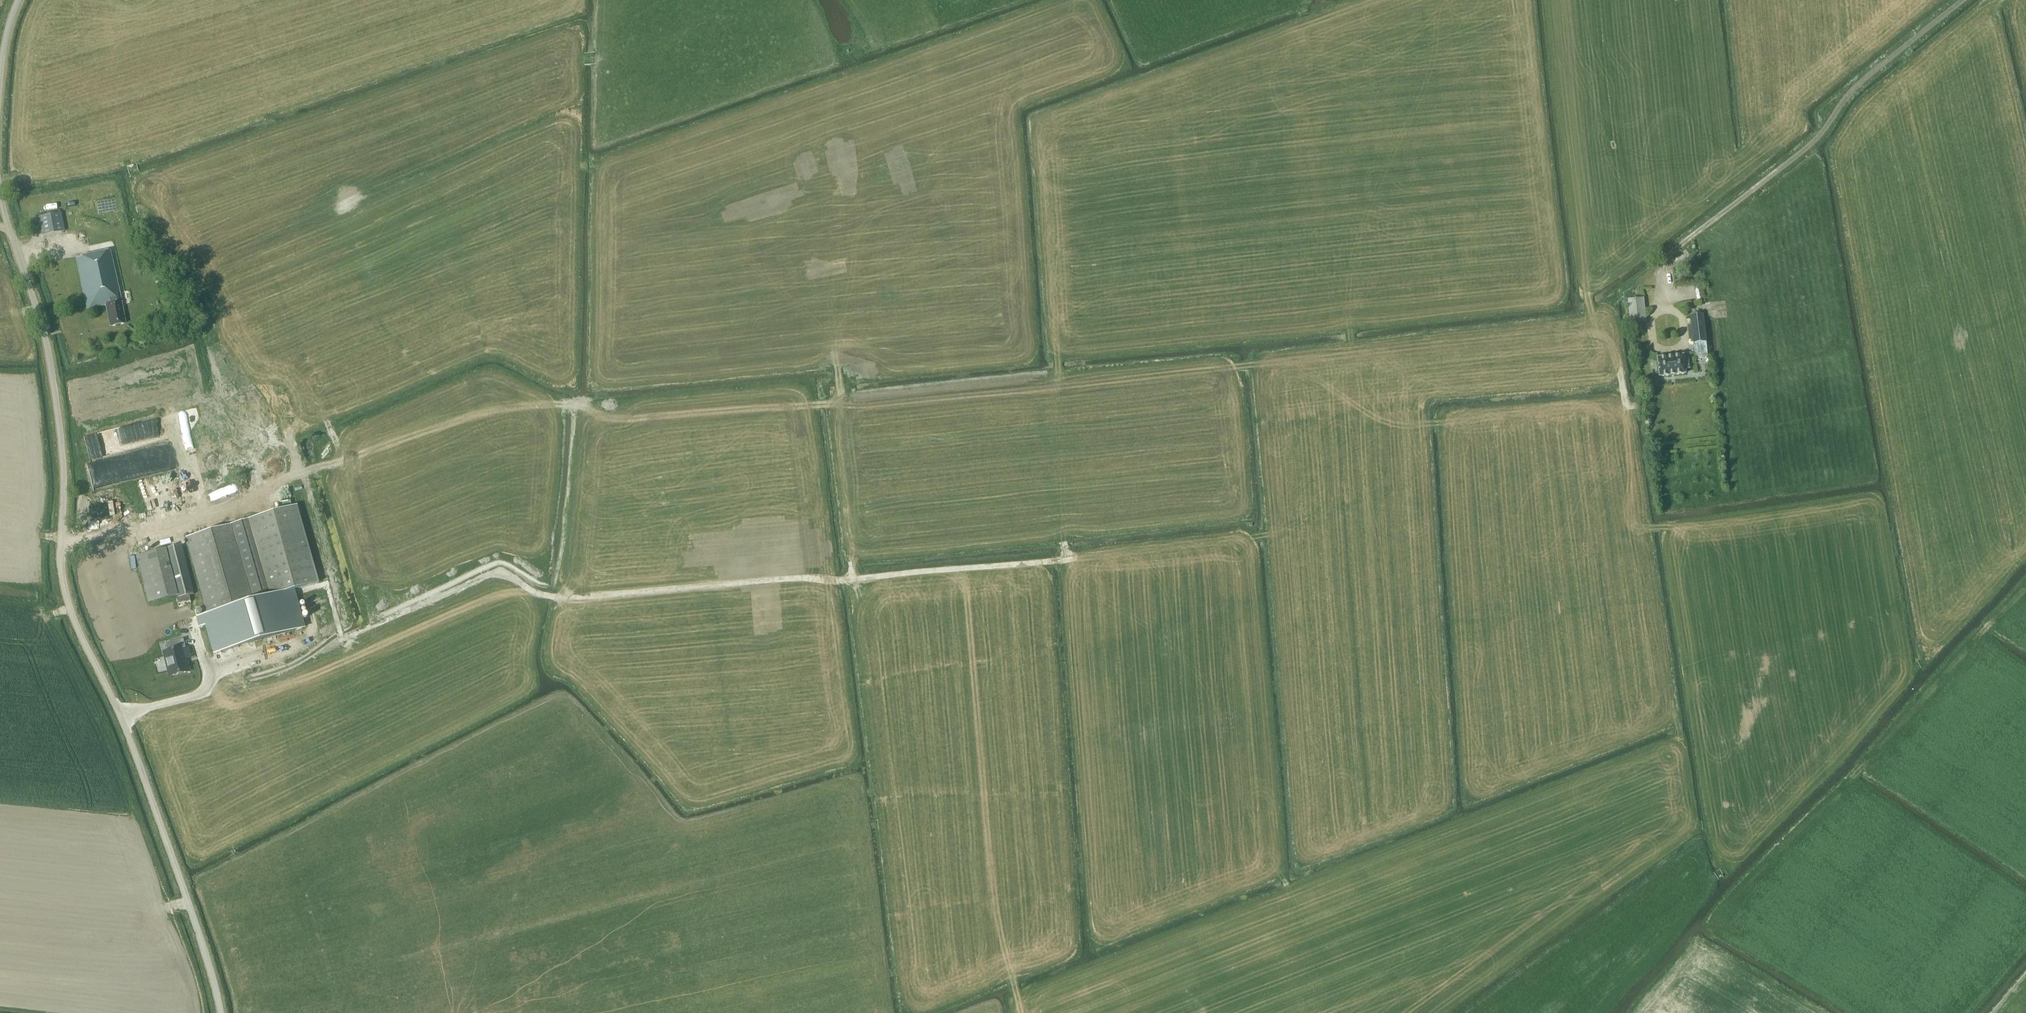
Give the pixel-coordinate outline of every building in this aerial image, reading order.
[(65,231),(61,213),(39,217),(43,235),(65,231)] [(121,302),(118,289),(110,251),(76,258),(87,309),(107,305),(111,327),(125,324),(121,302)] [(1630,324),(1647,322),(1644,297),(1627,299),(1630,324)] [(1708,355),(1703,314),(1690,315),(1695,356),(1708,355)] [(1685,359),(1684,354),(1657,357),(1659,377),(1686,374),(1686,369),(1690,369),(1689,358),(1685,359)] [(185,406),(178,408),(187,445),(195,443),(185,406)] [(101,431),(85,435),(92,461),(108,456),(101,431)] [(149,516),(179,512),(178,505),(148,509),(149,516)] [(297,505),(185,537),(207,614),(195,617),(196,623),(205,620),(215,653),(302,628),(291,590),(319,582),(297,505)] [(182,544),(136,556),(148,602),(177,595),(178,598),(189,595),(189,596),(194,594),(182,545),(182,544)] [(118,636),(129,632),(125,618),(114,622),(118,636)] [(165,652),(162,653),(168,677),(187,672),(185,663),(183,663),(179,649),(183,648),(181,639),(163,644),(165,652)]
